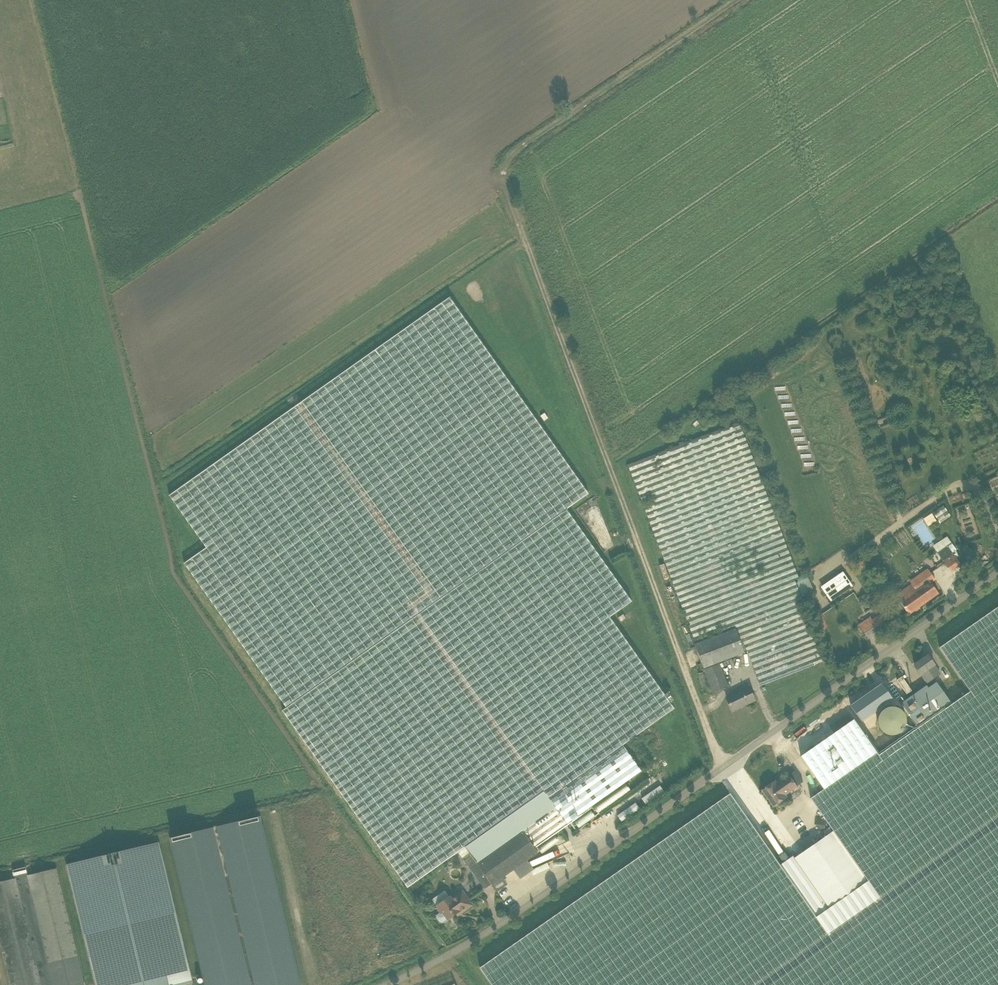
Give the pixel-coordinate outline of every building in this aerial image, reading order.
[(286,707),(282,710),(408,888),(465,847),(544,791),(556,808),(523,831),(534,847),(641,771),(623,745),(674,708),(609,616),(631,601),(566,509),(588,493),(449,296),(169,494),(206,547),(184,562),(286,707)] [(798,577),(739,423),(627,465),(696,643),(735,629),(744,653),(748,652),(761,686),(826,661),(794,579),(798,577)] [(939,522),(950,516),(943,505),(932,511),(939,522)] [(943,561),(953,554),(947,545),(938,552),(943,561)] [(909,614),(938,593),(931,582),(932,582),(931,581),(931,582),(930,580),(934,577),(928,568),(913,578),(916,582),(896,595),(901,604),(909,614)] [(821,591),(831,604),(851,589),(842,576),(821,591)] [(827,627),(822,614),(820,615),(819,613),(812,616),(817,631),(827,627)] [(872,619),(871,617),(859,624),(867,637),(886,624),(880,614),(872,619)] [(962,694),(968,702),(997,745),(997,617),(951,649),(976,685),(962,694)] [(744,653),(735,629),(696,643),(695,644),(704,669),(745,653),(744,653)] [(928,655),(914,665),(921,674),(927,683),(940,675),(934,666),(935,665),(928,655)] [(712,693),(728,687),(719,663),(703,670),(712,693)] [(897,680),(906,694),(911,690),(902,676),(897,680)] [(901,703),(917,726),(950,702),(936,682),(928,688),(927,685),(901,703)] [(882,684),(850,705),(861,721),(893,699),(882,684)] [(732,711),(755,700),(748,687),(726,697),(732,711)] [(883,984),(971,984),(997,966),(997,745),(968,702),(962,694),(950,702),(917,726),(864,762),(811,799),(833,831),(794,858),(793,856),(779,865),(728,792),(715,800),(704,808),(478,966),(491,984),(767,984),(844,931),(883,984)] [(774,781),(762,790),(774,806),(786,798),(784,795),(796,786),(788,775),(776,784),(774,781)] [(593,806),(596,811),(629,791),(626,786),(593,806)] [(531,871),(527,860),(538,852),(534,847),(523,831),(556,808),(544,791),(465,847),(469,854),(463,858),(477,878),(483,873),(492,885),(514,870),(520,879),(531,871)] [(206,984),(301,984),(260,816),(170,838),(206,984)] [(577,830),(581,835),(592,828),(588,823),(577,830)] [(67,866),(96,984),(175,984),(193,981),(160,843),(67,866)] [(56,868),(0,882),(0,939),(11,984),(84,984),(56,868)] [(448,919),(456,913),(460,911),(461,913),(472,905),(462,890),(451,898),(450,896),(436,906),(440,913),(437,915),(437,918),(440,922),(442,923),(447,919),(448,919)] [(767,984),(883,984),(844,931),(767,984)]
